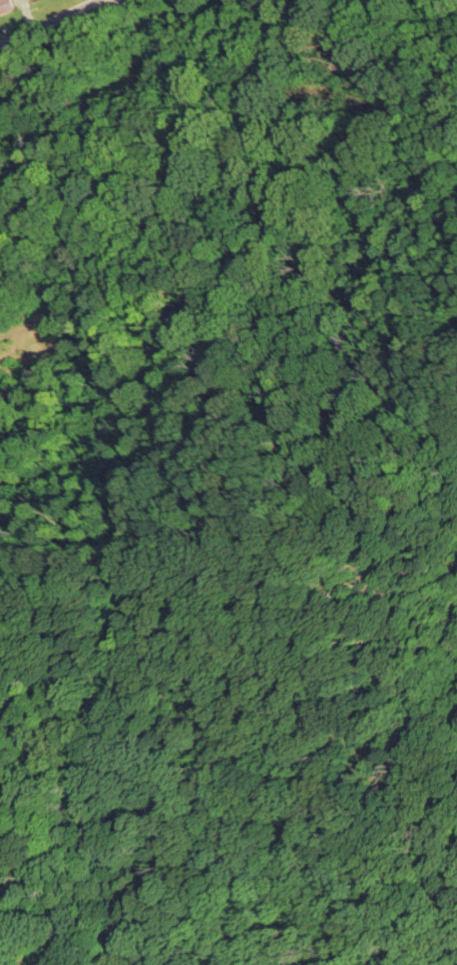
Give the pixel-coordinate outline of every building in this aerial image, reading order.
[(15,0),(0,0),(0,16),(18,12),(15,0)]
